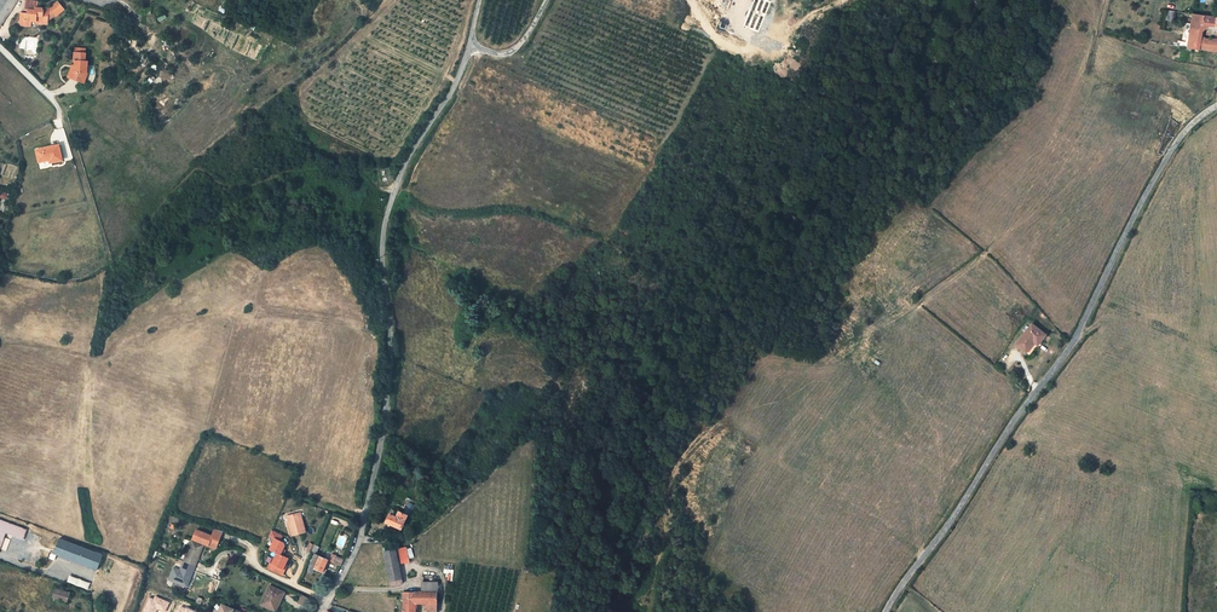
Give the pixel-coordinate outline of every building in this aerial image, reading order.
[(25,2),(25,11),(27,11),(27,15),(24,15),(20,15),(20,22),(24,22),(24,26),(30,27),(30,24),(30,22),(35,23),(35,24),(42,25),(42,23),(47,23),(48,12),(43,12),(42,9),(37,9),(37,3),(25,2)] [(62,9),(57,2),(49,9),(55,16),(60,13),(59,12),(62,9)] [(48,10),(42,9),(43,12),(48,12),(47,23),(55,16),(49,9),(48,10)] [(1168,10),(1167,20),(1176,21),(1176,11),(1168,10)] [(1185,18),(1183,32),(1188,33),(1187,42),(1186,46),(1186,48),(1198,49),(1198,48),(1200,37),(1200,31),(1205,25),(1216,26),(1216,34),(1216,17),(1191,13),(1190,18),(1185,18)] [(1209,39),(1200,37),(1198,48),(1216,50),(1216,38),(1209,39)] [(86,54),(85,54),(75,53),(74,53),(73,61),(75,61),(75,66),(74,68),(70,70),(69,75),(68,77),(83,83),(87,73),(88,62),(85,62),(86,54)] [(51,162),(62,160),(58,144),(35,149),(38,161),(48,159),(48,157),(50,157),(51,162)] [(1013,343),(1023,352),(1035,339),(1038,335),(1041,338),(1044,334),(1030,323),(1013,343)] [(392,441),(395,443),(397,439),(388,434),(387,441),(390,442),(392,441)] [(457,479),(466,485),(469,481),(459,475),(457,479)] [(401,529),(407,516),(398,513),(392,510),(386,522),(401,529)] [(289,524),(291,532),(305,529),(300,511),(290,513),(292,523),(289,524)] [(27,529),(0,519),(0,549),(6,533),(23,540),(27,529)] [(196,530),(192,539),(216,548),(222,531),(214,529),(212,536),(196,530)] [(282,535),(271,530),(269,535),(275,538),(270,549),(275,552),(270,563),(268,562),(266,568),(281,575),(283,569),(281,568),(282,567),(286,558),(283,556),(281,555),(283,550),(285,546),(284,542),(280,541),(282,535)] [(102,555),(59,539),(54,554),(96,569),(102,555)] [(197,562),(203,545),(192,540),(187,553),(188,554),(187,558),(185,558),(183,562),(185,563),(193,565),(195,561),(197,562)] [(308,544),(307,549),(316,552),(318,547),(308,544)] [(404,546),(395,549),(398,563),(408,561),(404,546)] [(36,548),(34,557),(42,559),(44,549),(36,548)] [(390,581),(402,578),(398,563),(395,549),(383,551),(390,581)] [(328,559),(315,554),(310,567),(323,572),(328,559)] [(342,565),(345,558),(337,555),(334,562),(342,565)] [(181,567),(175,582),(187,587),(192,574),(190,574),(192,570),(193,570),(195,566),(193,565),(185,563),(183,567),(181,567)] [(87,589),(89,583),(70,576),(67,582),(87,589)] [(391,586),(403,584),(402,578),(390,581),(391,586)] [(427,611),(436,611),(436,607),(436,598),(437,592),(431,592),(431,583),(422,583),(422,593),(421,593),(421,604),(427,604),(427,611)] [(67,602),(70,593),(66,592),(67,588),(63,587),(62,591),(55,588),(53,597),(67,602)] [(268,587),(259,604),(270,610),(275,601),(278,603),(282,594),(268,587)] [(403,611),(415,611),(415,604),(415,592),(405,592),(403,592),(403,611)] [(307,599),(299,595),(296,600),(305,604),(307,599)] [(154,600),(149,598),(143,611),(156,611),(157,609),(165,611),(169,603),(155,597),(154,600)]
